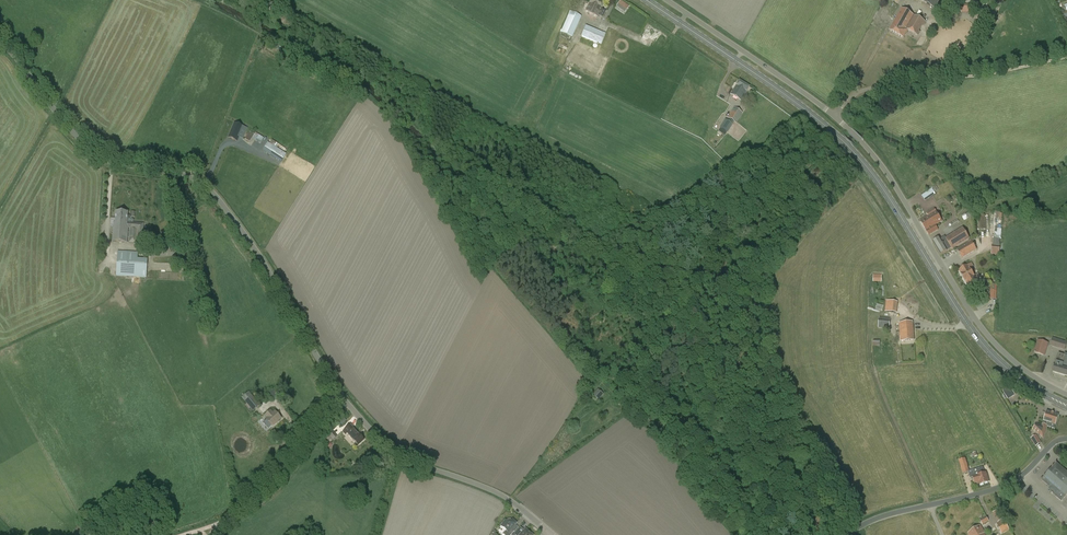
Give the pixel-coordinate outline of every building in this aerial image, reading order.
[(561,32),(572,37),(581,16),(573,13),(579,0),(572,0),(567,10),(570,11),(561,32)] [(600,15),(603,17),(606,10),(602,9),(604,4),(596,0),(591,0),(590,3),(596,6),(595,8),(599,10),(598,12),(601,13),(600,15)] [(934,8),(939,0),(920,0),(934,8)] [(599,15),(600,15),(601,13),(598,12),(599,10),(595,8),(596,6),(590,3),(586,11),(598,16),(599,15)] [(926,22),(902,9),(889,30),(903,38),(908,30),(918,36),(920,32),(919,32),(923,25),(924,26),(926,22)] [(618,26),(610,23),(605,33),(586,26),(581,37),(579,42),(599,50),(598,52),(606,55),(616,29),(618,26)] [(920,36),(916,44),(921,47),(925,38),(920,36)] [(736,85),(731,94),(742,102),(745,97),(743,96),(746,91),(749,87),(739,81),(736,85)] [(733,124),(732,124),(733,122),(736,123),(743,113),(734,107),(727,118),(729,119),(728,121),(725,119),(719,128),(720,129),(718,132),(724,135),(726,132),(727,133),(733,124)] [(229,138),(237,141),(239,136),(236,135),(240,125),(234,123),(229,138)] [(252,138),(260,144),(264,138),(256,133),(254,135),(250,131),(245,139),(250,142),(252,138)] [(263,150),(281,162),(286,154),(268,142),(263,150)] [(936,186),(921,196),(925,201),(935,194),(934,192),(938,190),(936,186)] [(961,216),(964,221),(974,215),(974,214),(976,213),(974,209),(961,216)] [(127,243),(128,228),(129,228),(129,243),(136,243),(142,244),(144,223),(130,223),(130,219),(130,216),(127,216),(128,212),(116,211),(115,220),(111,220),(111,222),(114,222),(112,242),(127,243)] [(936,211),(929,216),(931,220),(930,220),(932,224),(934,226),(935,226),(942,221),(936,211)] [(978,215),(978,230),(986,229),(985,215),(978,215)] [(920,221),(925,228),(932,224),(930,220),(931,220),(929,216),(920,221)] [(932,224),(925,228),(929,235),(938,230),(935,226),(934,226),(932,224)] [(933,241),(941,254),(951,248),(952,250),(970,239),(963,228),(946,238),(945,236),(939,239),(939,238),(933,241)] [(957,250),(962,258),(976,250),(972,243),(975,240),(975,238),(971,241),(970,240),(968,241),(969,243),(957,250)] [(999,247),(993,247),(991,246),(991,255),(997,255),(997,257),(999,257),(999,255),(1000,247),(999,247)] [(138,258),(138,252),(118,251),(116,276),(146,278),(148,259),(138,258)] [(959,270),(964,277),(972,272),(970,269),(973,267),(971,263),(959,270)] [(972,272),(964,277),(968,284),(980,277),(978,274),(974,276),(972,272)] [(886,311),(896,313),(897,302),(887,300),(886,311)] [(874,309),(882,311),(884,303),(881,303),(881,304),(877,304),(875,304),(874,309)] [(878,328),(889,329),(890,318),(879,317),(878,328)] [(899,323),(900,341),(915,340),(913,322),(899,323)] [(1065,351),(1066,343),(1066,342),(1052,337),(1050,346),(1065,351)] [(1037,340),(1033,353),(1045,356),(1048,343),(1037,340)] [(1053,373),(1066,377),(1066,355),(1066,354),(1065,356),(1058,354),(1053,373)] [(1003,391),(1008,400),(1015,395),(1010,387),(1003,391)] [(604,394),(598,389),(593,395),(598,400),(604,394)] [(242,398),(252,411),(260,404),(250,392),(242,398)] [(271,394),(274,401),(280,399),(278,392),(271,394)] [(273,426),(277,423),(276,422),(281,418),(275,411),(273,413),(271,410),(264,415),(267,418),(266,419),(273,426)] [(1044,421),(1043,424),(1042,424),(1042,426),(1037,424),(1033,429),(1038,434),(1040,435),(1043,438),(1046,429),(1047,426),(1051,427),(1052,424),(1055,425),(1058,416),(1047,412),(1044,421)] [(336,422),(339,426),(346,421),(343,417),(336,422)] [(343,432),(346,435),(347,433),(358,445),(364,440),(350,425),(343,432)] [(326,435),(331,441),(337,435),(331,430),(326,435)] [(1041,443),(1037,438),(1036,435),(1031,438),(1036,446),(1037,445),(1040,443),(1041,443)] [(959,461),(963,474),(969,472),(965,459),(959,461)] [(1056,463),(1041,480),(1049,487),(1048,488),(1051,493),(1061,502),(1064,498),(1066,495),(1066,473),(1056,463)] [(983,467),(975,469),(978,477),(981,476),(982,477),(983,477),(984,483),(989,482),(987,476),(986,476),(985,474),(983,467)] [(978,477),(975,469),(973,470),(975,473),(969,475),(970,478),(973,477),(975,483),(979,482),(980,485),(984,483),(983,477),(982,477),(981,476),(978,477)] [(986,517),(980,520),(982,525),(988,522),(986,517)] [(514,532),(514,531),(512,529),(515,525),(517,523),(512,519),(512,520),(511,520),(507,520),(507,521),(506,520),(501,526),(506,531),(505,532),(503,534),(504,534),(511,534),(514,532)] [(997,524),(1002,533),(1006,531),(1005,530),(1007,529),(1008,530),(1009,530),(1004,520),(997,524)] [(980,526),(968,533),(970,534),(985,534),(984,533),(985,533),(980,526)]
